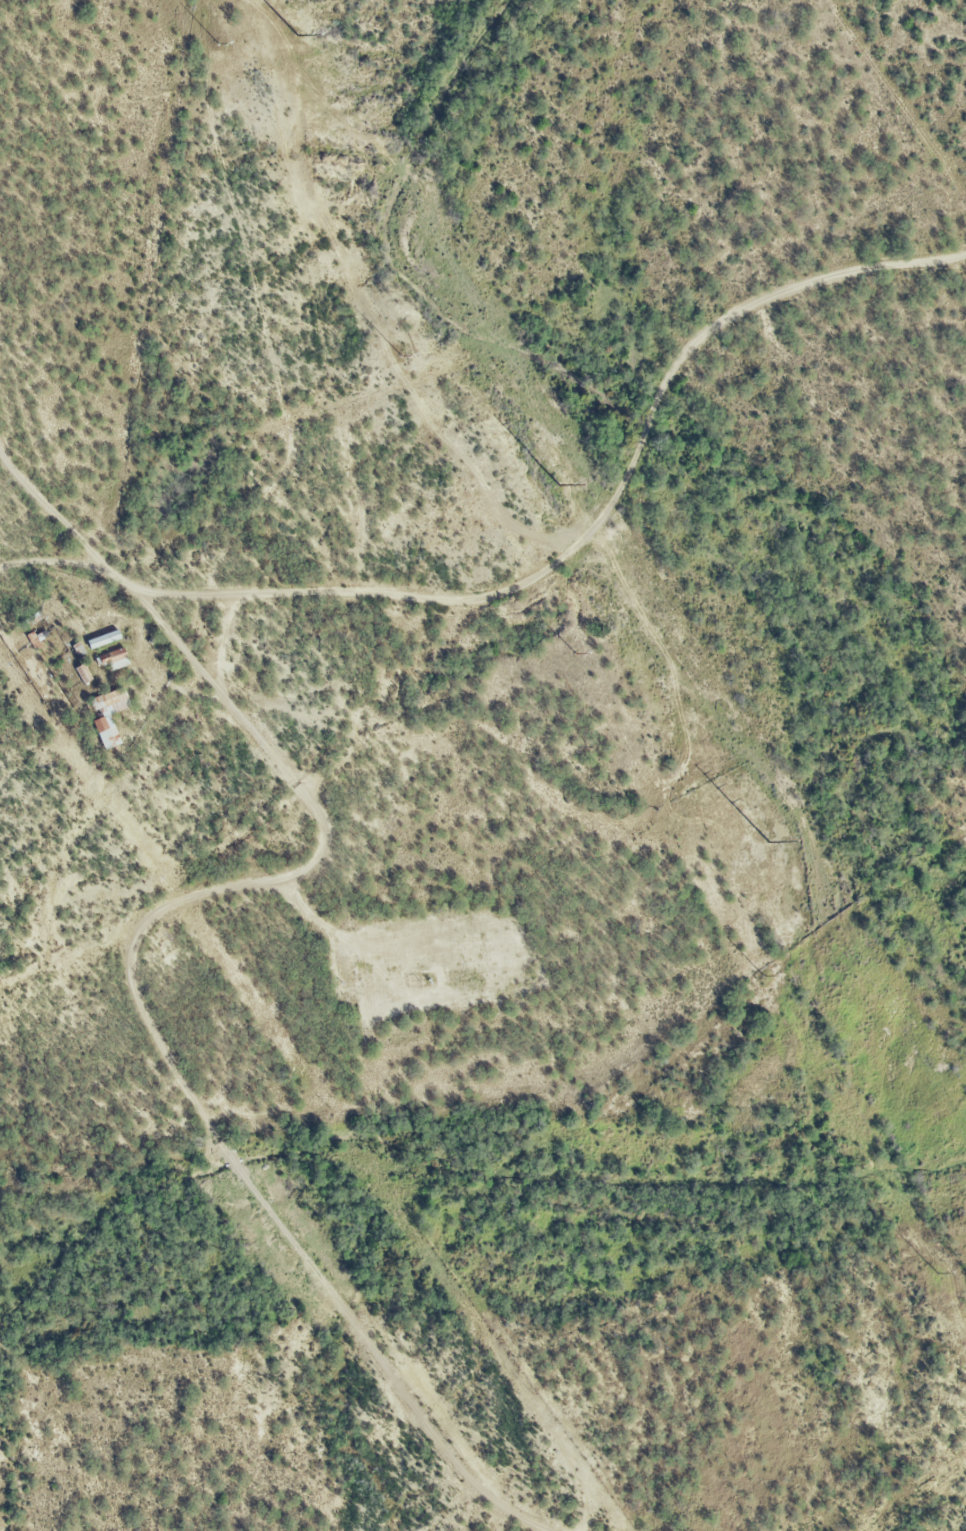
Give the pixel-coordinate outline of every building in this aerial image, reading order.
[(90,636),(94,647),(125,636),(121,625),(90,636)] [(112,658),(115,667),(133,660),(126,643),(99,654),(102,662),(112,658)]
